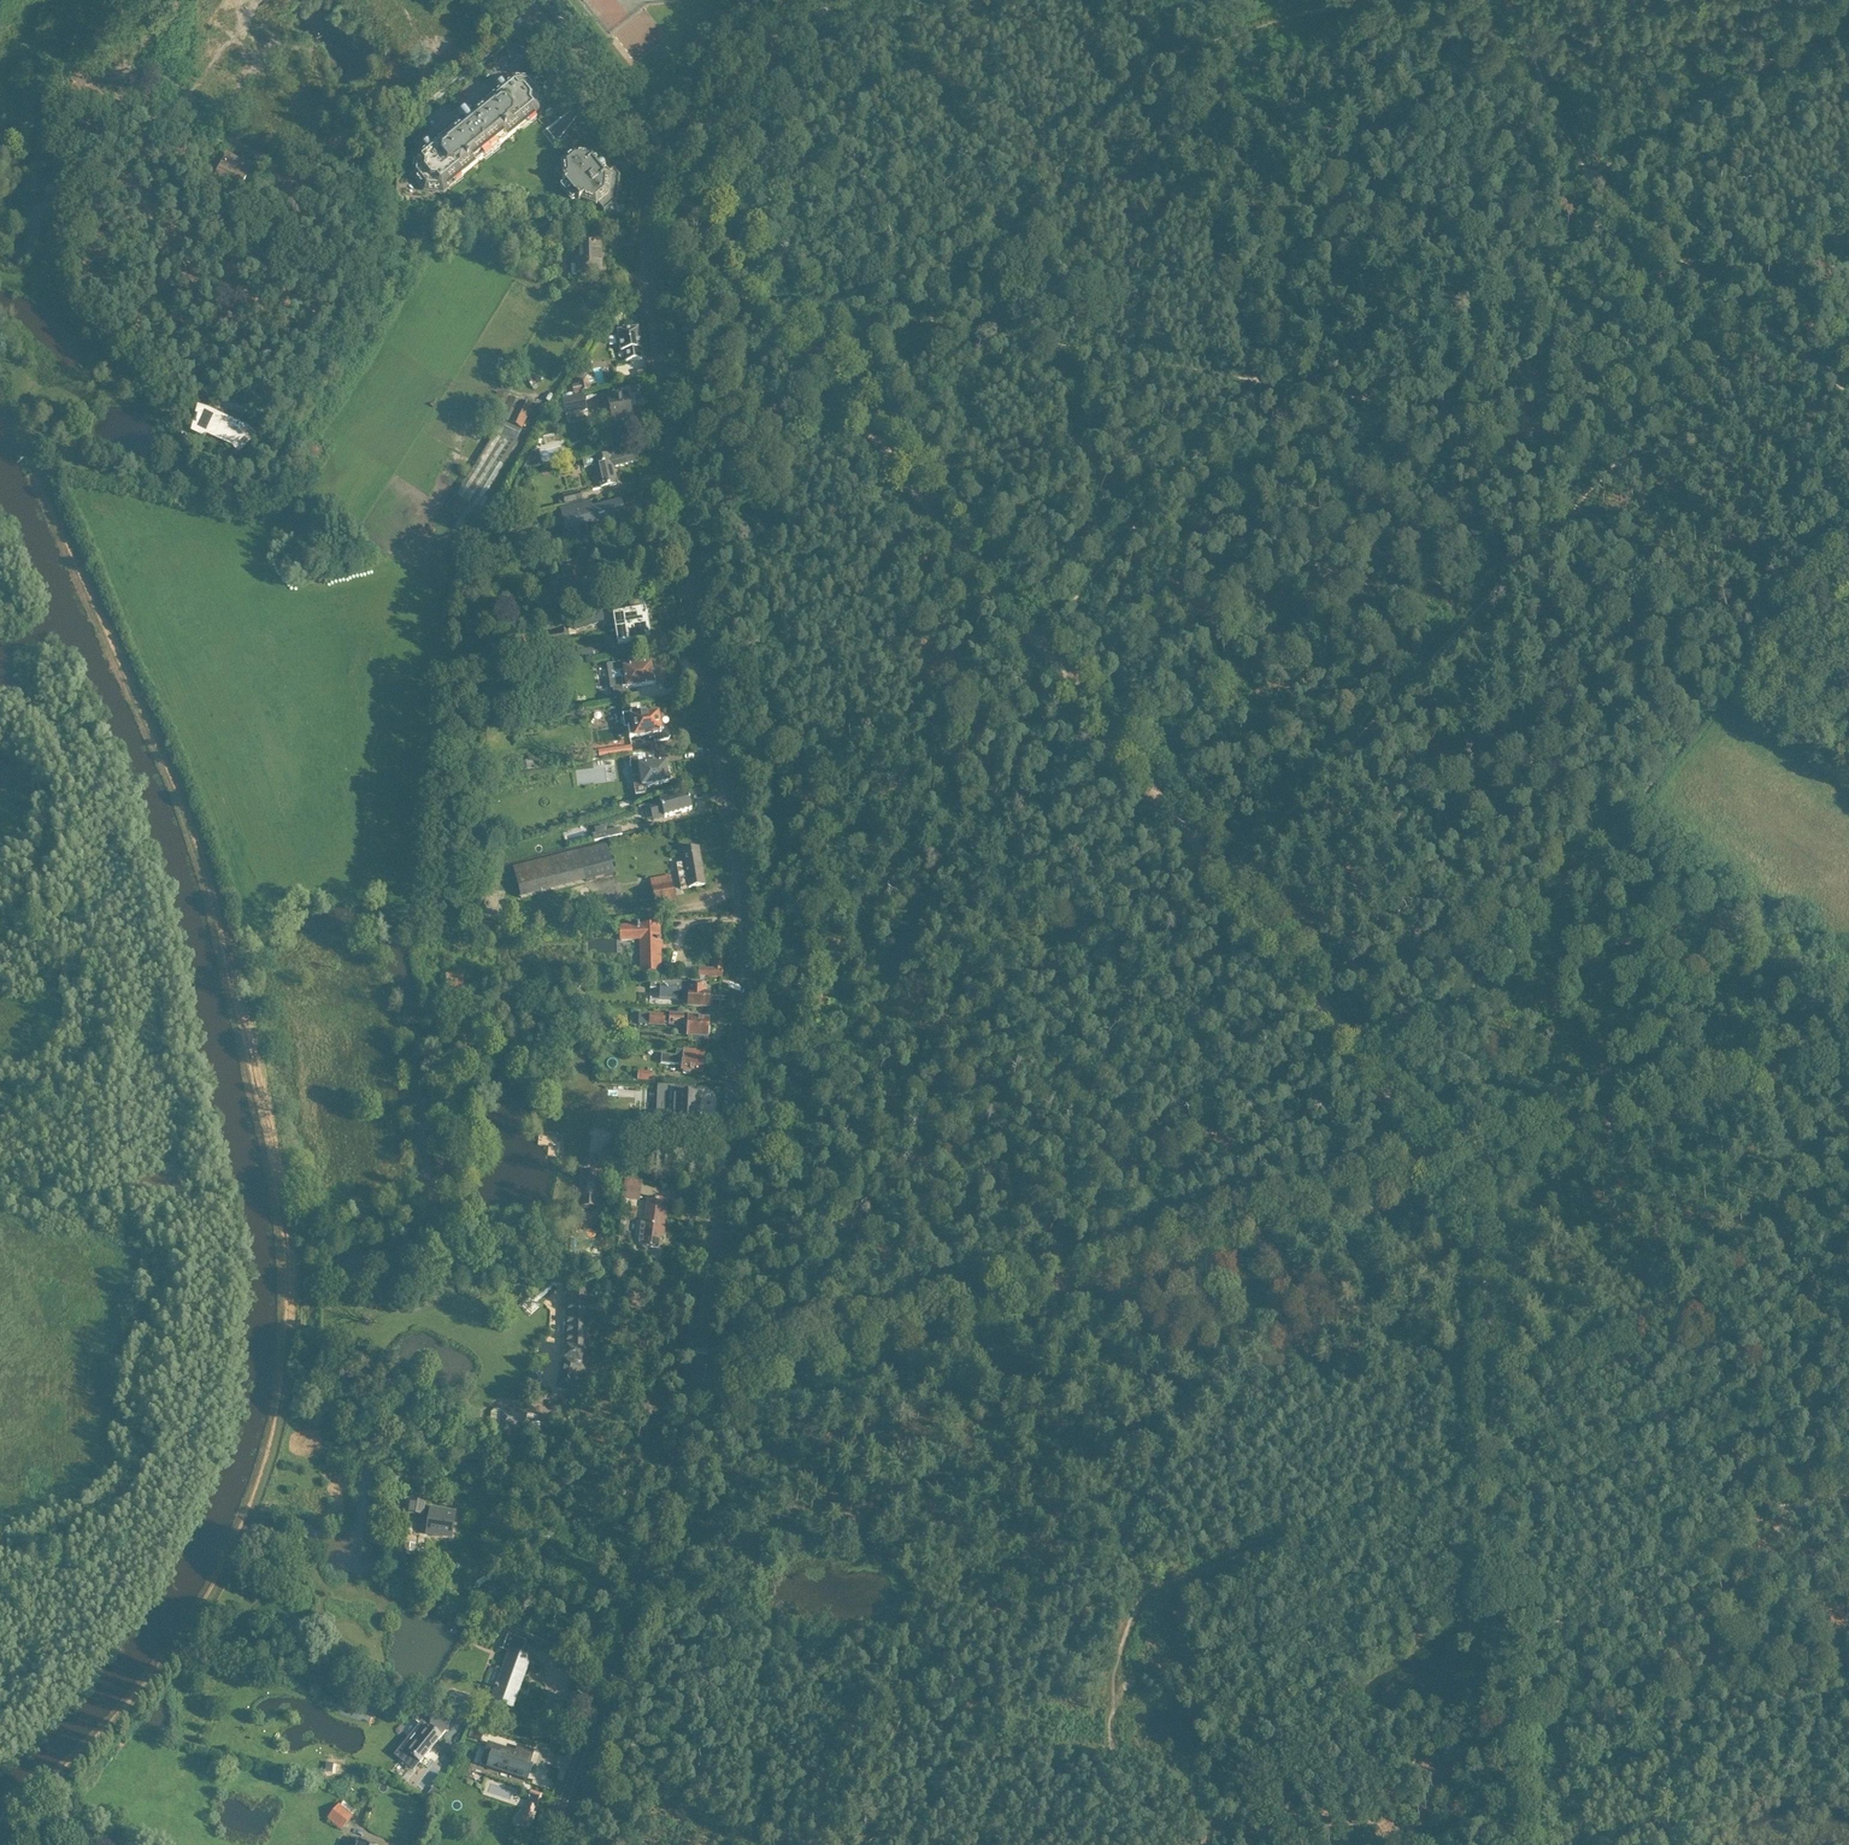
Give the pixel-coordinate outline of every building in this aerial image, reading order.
[(700,37),(691,51),(698,56),(707,42),(700,37)] [(563,161),(530,119),(540,112),(541,95),(529,80),(512,78),(508,81),(504,85),(502,83),(496,88),(498,89),(482,102),(466,114),(465,113),(459,118),(460,119),(445,132),(429,144),(428,143),(422,148),(423,149),(419,153),(415,156),(413,174),(425,188),(442,190),(461,175),(472,166),(484,157),(500,143),(533,184),(596,205),(610,194),(609,179),(611,178),(604,169),(605,168),(600,162),(599,163),(592,154),(590,155),(573,153),(563,161)] [(251,166),(227,154),(218,171),(205,165),(196,182),(223,195),(226,189),(237,194),(251,166)] [(599,266),(601,266),(601,238),(576,238),(577,274),(599,274),(599,266)] [(619,331),(618,331),(621,351),(624,351),(625,361),(642,359),(640,349),(641,349),(638,328),(624,330),(624,328),(618,328),(619,331)] [(572,386),(574,395),(592,390),(588,376),(576,379),(577,385),(572,386)] [(530,407),(498,392),(491,407),(503,414),(501,419),(521,432),(529,414),(532,415),(536,407),(532,405),(530,407)] [(624,394),(608,396),(612,425),(632,422),(630,406),(632,405),(631,401),(629,401),(629,398),(624,399),(624,394)] [(567,400),(563,401),(567,415),(588,410),(584,396),(573,399),(567,400)] [(197,415),(192,432),(212,441),(213,437),(231,445),(239,453),(246,445),(254,436),(245,427),(208,410),(199,408),(197,415)] [(562,436),(551,437),(552,444),(541,445),(541,452),(563,451),(562,436)] [(609,454),(594,458),(583,461),(585,467),(596,465),(602,488),(616,485),(613,468),(639,461),(636,451),(610,457),(609,454)] [(469,467),(460,490),(472,495),(478,479),(474,478),(477,470),(469,467)] [(580,492),(563,496),(565,505),(582,501),(580,492)] [(619,504),(593,511),(591,511),(590,505),(562,512),(567,531),(576,528),(579,540),(616,531),(613,519),(622,516),(619,504)] [(549,581),(546,583),(552,604),(557,603),(574,598),(573,594),(581,592),(578,580),(580,580),(575,561),(559,566),(553,568),(556,579),(549,581)] [(630,612),(613,615),(616,630),(647,626),(645,610),(644,610),(643,605),(630,610),(630,612)] [(576,628),(601,621),(598,610),(573,618),(576,628)] [(649,640),(647,626),(616,630),(618,645),(639,642),(640,645),(648,643),(648,640),(649,640)] [(608,647),(581,651),(581,652),(566,654),(567,662),(582,660),(582,661),(609,657),(608,647)] [(641,659),(624,662),(607,664),(611,691),(653,684),(655,682),(654,677),(652,675),(650,665),(642,666),(641,659)] [(658,713),(642,716),(640,705),(622,708),(626,729),(619,730),(620,738),(630,737),(634,737),(634,738),(649,736),(650,740),(654,739),(655,742),(668,740),(670,737),(669,732),(667,730),(662,731),(662,727),(660,726),(658,713)] [(596,735),(617,735),(617,725),(596,725),(596,735)] [(633,754),(632,746),(592,752),(593,760),(594,760),(608,757),(611,757),(633,754)] [(652,752),(633,754),(633,760),(631,760),(636,795),(645,794),(644,787),(661,784),(661,785),(662,785),(661,784),(668,783),(670,780),(670,775),(667,774),(665,764),(660,765),(660,764),(657,764),(657,765),(646,767),(646,766),(645,766),(645,767),(643,768),(642,762),(653,760),(652,752)] [(580,769),(582,778),(596,774),(594,766),(580,769)] [(687,793),(649,805),(653,820),(664,817),(665,818),(692,810),(687,793)] [(590,835),(592,842),(622,835),(621,828),(590,835)] [(510,836),(511,852),(530,851),(528,835),(510,836)] [(513,867),(521,897),(614,873),(607,843),(513,867)] [(684,864),(677,865),(681,889),(705,885),(698,848),(682,851),(684,864)] [(672,876),(651,879),(655,906),(676,903),(672,876)] [(660,940),(659,925),(639,925),(639,924),(638,924),(638,927),(621,927),(621,941),(641,940),(642,972),(661,971),(660,941),(661,941),(661,940),(660,940)] [(606,939),(608,948),(619,946),(617,936),(606,939)] [(722,977),(722,955),(713,956),(713,969),(707,969),(707,972),(698,972),(699,977),(708,977),(722,977)] [(463,990),(463,974),(446,974),(446,991),(463,990)] [(689,984),(689,986),(682,986),(682,981),(651,982),(651,989),(660,989),(659,998),(678,999),(678,995),(689,995),(688,1007),(709,1008),(710,993),(705,993),(706,984),(689,984)] [(681,1018),(672,1017),(650,1016),(649,1026),(689,1027),(688,1036),(693,1036),(693,1039),(703,1040),(703,1037),(707,1037),(707,1033),(709,1033),(710,1028),(707,1028),(707,1021),(697,1021),(697,1018),(690,1018),(690,1021),(681,1020),(681,1018)] [(699,1054),(679,1051),(678,1057),(663,1055),(662,1062),(673,1063),(673,1062),(684,1063),(683,1072),(691,1072),(691,1069),(700,1070),(702,1061),(698,1060),(699,1054)] [(640,1072),(639,1080),(651,1081),(652,1073),(640,1072)] [(693,1095),(693,1087),(665,1086),(664,1097),(673,1097),(671,1123),(696,1124),(697,1095),(693,1095)] [(601,1173),(584,1171),(581,1208),(598,1209),(601,1173)] [(641,1181),(626,1178),(623,1195),(639,1197),(641,1181)] [(664,1229),(665,1220),(668,1201),(649,1198),(644,1234),(641,1233),(640,1245),(659,1248),(661,1229),(664,1229)] [(623,1207),(622,1216),(636,1217),(637,1208),(623,1207)] [(568,1392),(566,1399),(575,1401),(575,1399),(579,1400),(586,1371),(595,1373),(601,1369),(603,1362),(599,1356),(589,1353),(590,1302),(594,1302),(595,1286),(568,1285),(566,1350),(568,1350),(565,1360),(564,1360),(557,1389),(568,1392)] [(522,1300),(532,1311),(543,1302),(533,1291),(522,1300)] [(525,1410),(502,1409),(501,1410),(495,1410),(491,1413),(491,1428),(495,1432),(501,1432),(501,1433),(501,1444),(519,1445),(520,1434),(524,1434),(525,1410)] [(442,1491),(440,1506),(446,1507),(448,1492),(442,1491)] [(411,1500),(408,1513),(423,1517),(426,1503),(411,1500)] [(426,1532),(426,1533),(447,1536),(451,1515),(429,1512),(428,1518),(426,1532)] [(405,1543),(404,1550),(406,1552),(412,1553),(415,1551),(416,1545),(405,1543)] [(507,1706),(512,1707),(517,1691),(516,1691),(518,1686),(519,1687),(523,1675),(520,1674),(523,1667),(526,1668),(529,1659),(521,1656),(527,1641),(508,1633),(502,1650),(510,1653),(501,1680),(506,1682),(504,1689),(495,1686),(495,1689),(497,1689),(493,1700),(503,1704),(502,1706),(507,1707),(507,1706)] [(451,1691),(448,1704),(470,1710),(474,1698),(451,1691)] [(402,1747),(396,1755),(403,1760),(402,1761),(413,1769),(419,1762),(420,1762),(441,1737),(446,1731),(448,1731),(450,1721),(432,1716),(430,1726),(429,1727),(426,1731),(420,1726),(402,1747)] [(480,1740),(483,1732),(472,1728),(470,1737),(480,1740)] [(488,1742),(485,1751),(492,1753),(487,1766),(527,1779),(532,1766),(522,1762),(523,1760),(513,1757),(515,1751),(488,1742)] [(328,1751),(328,1763),(344,1763),(345,1751),(328,1751)] [(429,1753),(415,1774),(429,1783),(443,1761),(429,1753)] [(433,1787),(427,1796),(432,1800),(439,1792),(433,1787)] [(340,1806),(328,1819),(341,1830),(353,1817),(340,1806)]
